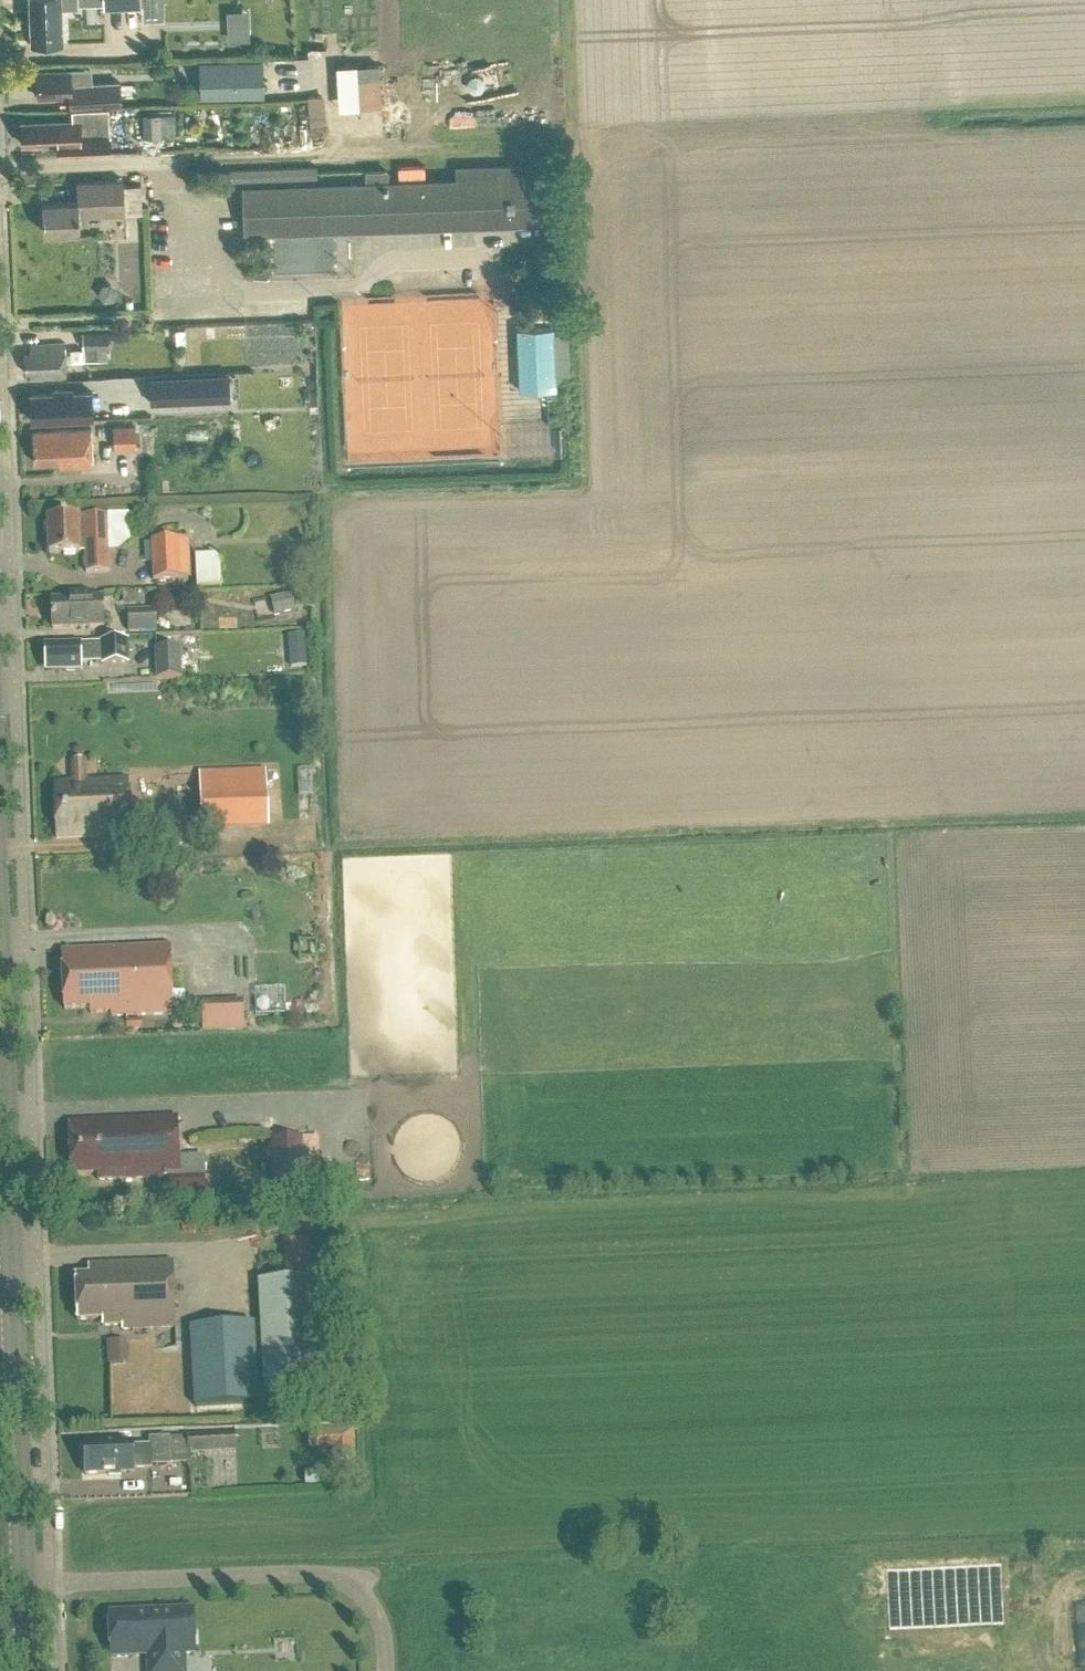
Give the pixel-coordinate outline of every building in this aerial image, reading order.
[(27,24),(29,44),(62,42),(61,22),(60,0),(26,0),(27,24)] [(245,37),(246,8),(221,7),(221,37),(245,37)] [(190,59),(191,96),(260,93),(259,56),(190,59)] [(329,63),(331,106),(376,104),(374,61),(329,63)] [(92,106),(91,105),(96,105),(96,103),(122,102),(121,88),(95,88),(95,86),(91,86),(91,83),(71,84),(70,68),(37,69),(38,95),(70,94),(71,106),(92,106)] [(322,132),(322,93),(305,93),(305,132),(322,132)] [(60,120),(60,118),(21,120),(22,142),(58,141),(58,154),(110,152),(108,107),(80,109),(81,119),(60,120)] [(147,133),(161,133),(161,112),(147,112),(147,133)] [(506,211),(537,210),(536,175),(523,176),(524,166),(499,166),(499,176),(499,180),(244,188),(246,230),(506,222),(506,211)] [(79,230),(79,213),(126,212),(124,177),(77,179),(78,199),(43,200),(44,231),(79,230)] [(519,326),(522,390),(559,388),(558,372),(572,371),(570,330),(557,331),(556,325),(519,326)] [(85,346),(111,345),(110,331),(84,332),(85,346)] [(30,350),(25,351),(26,371),(31,371),(31,377),(67,375),(65,342),(30,344),(30,350)] [(211,374),(149,376),(150,401),(212,398),(230,397),(229,373),(211,374)] [(31,419),(93,416),(92,389),(72,390),(72,387),(53,388),(54,391),(30,392),(31,419)] [(136,446),(136,424),(115,425),(115,447),(136,446)] [(90,427),(33,429),(34,461),(60,460),(60,465),(91,464),(90,427)] [(78,556),(78,555),(84,555),(84,577),(106,576),(105,519),(47,520),(47,557),(78,556)] [(190,580),(188,541),(150,543),(152,582),(190,580)] [(200,590),(221,590),(221,562),(200,562),(200,590)] [(71,601),(52,601),(53,631),(104,629),(102,600),(91,600),(91,596),(71,596),(71,601)] [(155,635),(155,612),(127,612),(128,635),(155,635)] [(302,668),(302,637),(284,636),(283,668),(302,668)] [(101,645),(101,646),(43,647),(44,667),(51,667),(51,673),(65,672),(65,676),(81,675),(80,666),(101,665),(101,667),(129,666),(128,644),(101,645)] [(181,683),(181,651),(154,652),(155,683),(181,683)] [(73,787),(54,787),(56,841),(129,839),(127,785),(87,786),(86,762),(72,763),(73,787)] [(266,773),(199,775),(201,834),(268,832),(266,773)] [(168,951),(62,955),(64,1013),(89,1012),(89,1017),(110,1017),(110,1020),(171,1018),(168,951)] [(193,1034),(240,1032),(239,1004),(192,1006),(193,1034)] [(176,1124),(70,1128),(72,1180),(99,1179),(99,1185),(168,1183),(169,1202),(204,1201),(203,1175),(177,1176),(176,1124)] [(304,1186),(302,1141),(270,1142),(272,1187),(304,1186)] [(304,1269),(302,1241),(278,1243),(280,1271),(304,1269)] [(87,1269),(88,1280),(75,1280),(76,1326),(101,1325),(102,1329),(121,1329),(121,1333),(174,1331),(172,1266),(87,1269)] [(311,1282),(258,1285),(264,1396),(318,1393),(311,1282)] [(254,1326),(191,1329),(195,1410),(258,1406),(254,1326)] [(102,1342),(103,1364),(122,1363),(121,1341),(102,1342)] [(352,1429),(301,1428),(301,1448),(334,1449),(334,1465),(352,1465),(352,1429)] [(190,1440),(183,1441),(151,1442),(151,1449),(131,1450),(131,1446),(81,1447),(82,1479),(133,1478),(133,1472),(151,1472),(151,1468),(183,1467),(191,1466),(191,1455),(237,1454),(236,1433),(190,1434),(190,1440)] [(111,1617),(112,1658),(149,1657),(150,1670),(172,1670),(172,1656),(173,1656),(194,1655),(192,1614),(111,1617)]
